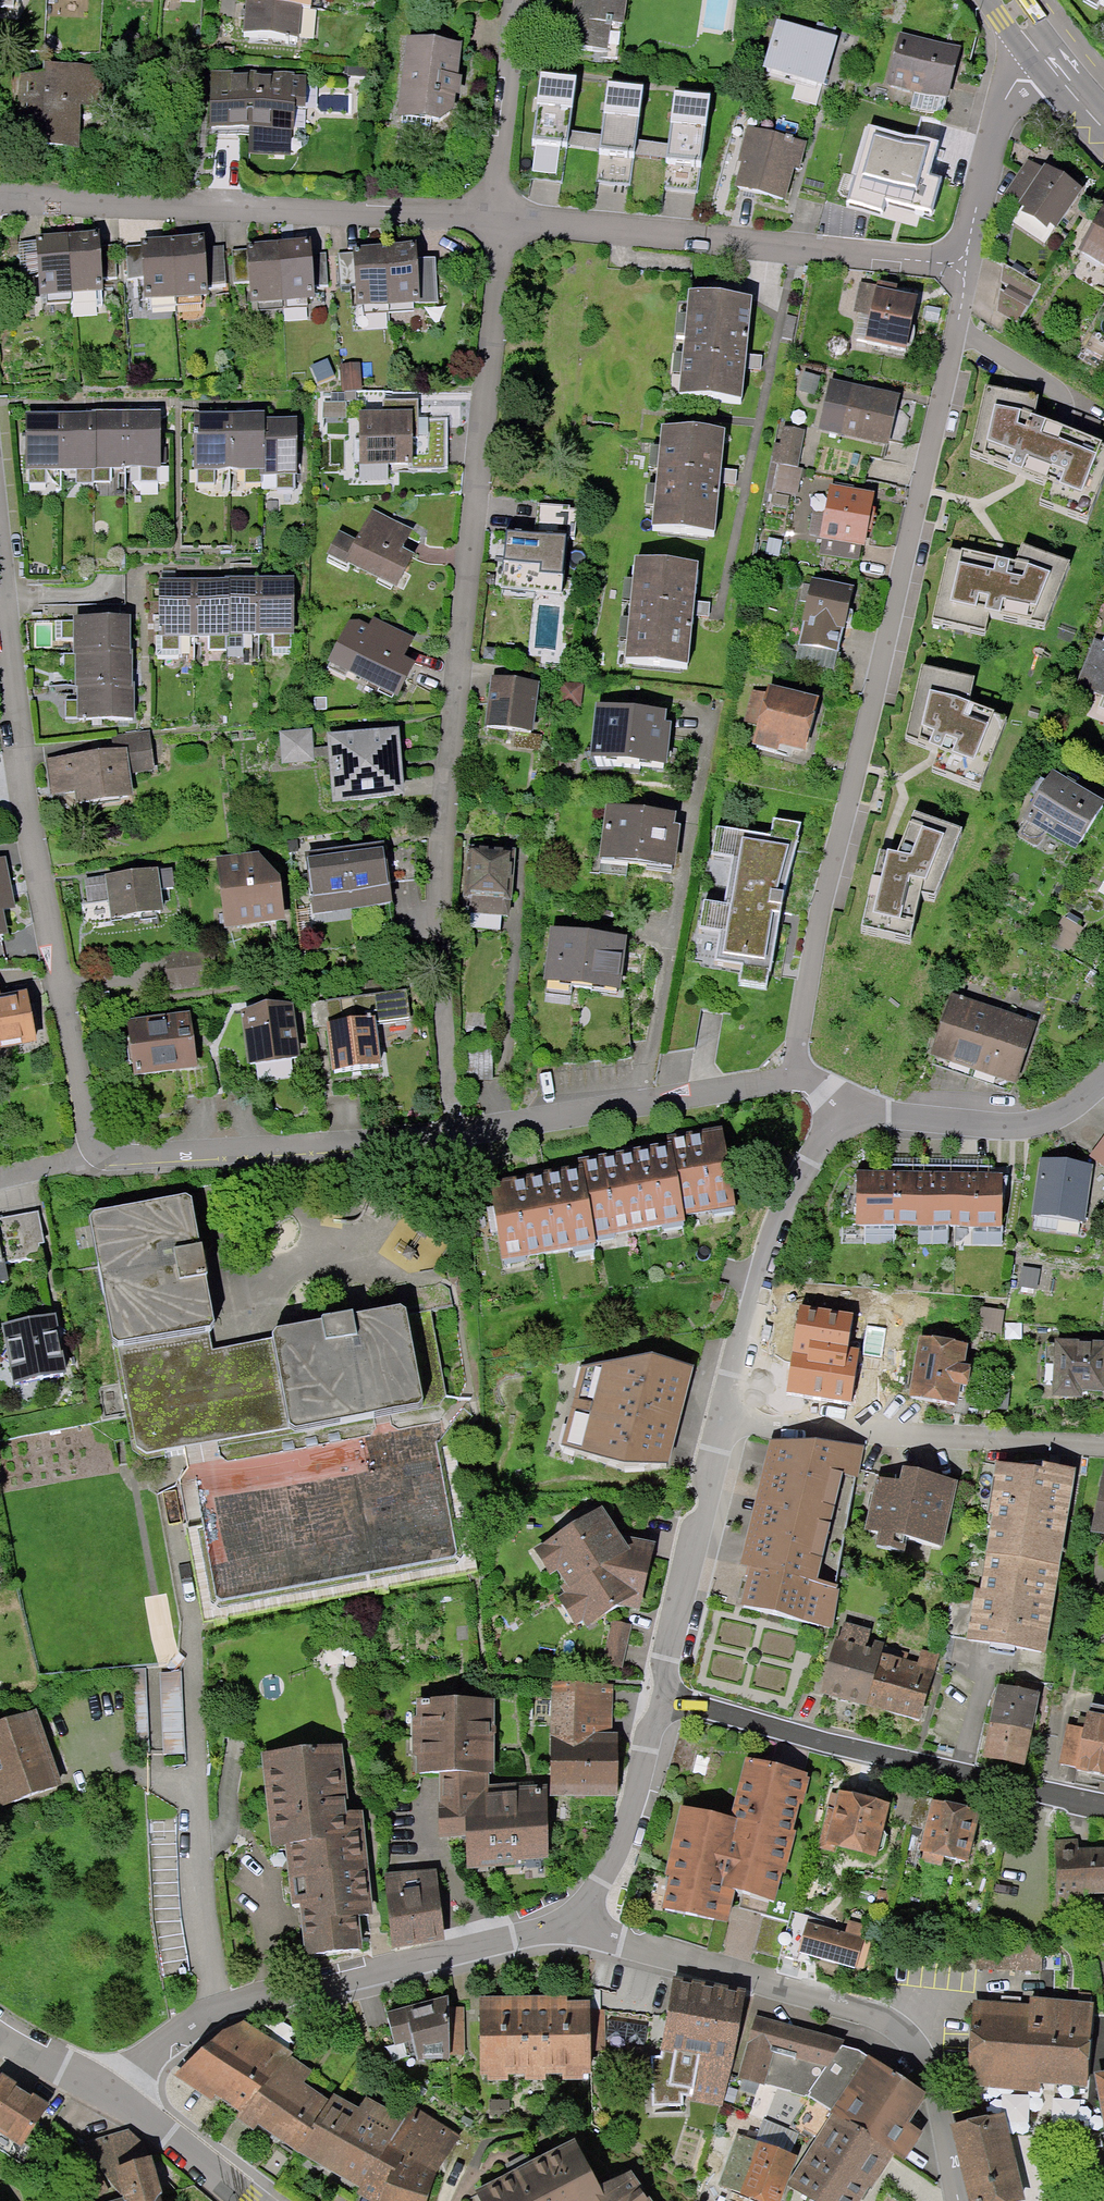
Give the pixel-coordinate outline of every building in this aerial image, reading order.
[(15,9),(15,0),(0,0),(0,9),(15,9)] [(258,10),(249,10),(246,40),(306,45),(309,13),(319,14),(321,0),(259,0),(258,10)] [(577,20),(554,16),(549,52),(626,62),(634,0),(580,0),(577,20)] [(1081,0),(1103,12),(1103,0),(1081,0)] [(847,50),(785,31),(771,80),(798,88),(793,105),(827,115),(847,50)] [(970,57),(904,39),(891,87),(920,94),(915,114),(952,124),(970,57)] [(468,50),(411,45),(404,123),(460,128),(468,50)] [(52,84),(23,84),(23,117),(12,117),(12,153),(88,153),(88,112),(108,112),(108,72),(52,72),(52,84)] [(317,81),(216,76),(213,133),(302,137),(303,113),(316,114),(317,81)] [(568,159),(578,86),(541,81),(531,154),(568,159)] [(645,93),(608,88),(597,164),(636,170),(645,93)] [(711,102),(675,96),(665,172),(702,177),(711,102)] [(811,149),(751,134),(737,189),(797,205),(811,149)] [(567,161),(531,156),(527,182),(564,187),(567,161)] [(634,173),(597,167),(595,185),(632,190),(634,173)] [(1074,196),(1037,174),(1010,217),(1047,240),(1074,196)] [(700,180),(665,175),(663,191),(698,196),(700,180)] [(1098,213),(1069,260),(1103,282),(1103,217),(1098,213)] [(105,239),(43,243),(47,303),(109,299),(105,239)] [(217,247),(129,253),(131,286),(146,285),(148,307),(220,303),(217,247)] [(320,249),(234,257),(237,289),(255,287),(258,316),(325,310),(324,291),(335,290),(332,256),(321,257),(320,249)] [(416,250),(340,260),(344,291),(356,289),(359,318),(446,307),(440,265),(419,267),(416,250)] [(1037,290),(998,270),(994,316),(1014,326),(1028,303),(1037,290)] [(915,361),(926,308),(906,304),(908,295),(860,286),(854,319),(864,321),(858,350),(915,361)] [(764,308),(700,302),(698,324),(687,323),(685,338),(695,339),(692,361),(678,360),(676,379),(688,380),(686,403),(755,409),(758,378),(766,379),(768,359),(759,358),(764,308)] [(986,384),(970,458),(1045,486),(1038,504),(1088,524),(1103,482),(1103,443),(1103,442),(1035,415),(1039,397),(986,384)] [(907,401),(836,386),(826,434),(897,449),(907,401)] [(365,406),(323,406),(323,425),(355,425),(355,474),(452,474),(452,421),(424,421),(424,400),(386,400),(386,420),(365,420),(365,406)] [(170,417),(29,418),(30,494),(45,494),(45,473),(77,472),(77,489),(114,489),(114,473),(141,473),(142,490),(171,489),(170,417)] [(274,417),(200,417),(200,486),(218,486),(218,474),(253,474),(253,486),(270,486),(270,479),(287,479),(287,494),(308,494),(308,425),(274,425),(274,417)] [(806,435),(787,431),(784,448),(779,447),(767,512),(790,517),(794,495),(802,497),(807,473),(800,471),(806,435)] [(734,439),(672,433),(670,456),(658,454),(657,470),(665,471),(663,490),(654,490),(652,511),(661,511),(658,535),(726,542),(731,492),(740,492),(742,473),(731,472),(734,439)] [(886,498),(838,485),(831,513),(814,511),(810,534),(825,536),(827,557),(867,565),(886,498)] [(579,511),(543,509),(541,534),(507,532),(503,585),(573,590),(579,511)] [(423,537),(378,513),(360,546),(346,538),(336,555),(409,595),(427,564),(412,556),(423,537)] [(785,543),(772,539),(768,557),(781,560),(785,543)] [(1014,561),(949,548),(932,625),(986,635),(991,619),(1045,630),(1072,561),(1024,542),(1014,561)] [(708,569),(643,564),(642,584),(633,583),(631,604),(641,604),(639,625),(629,624),(627,644),(636,645),(634,666),(701,671),(705,621),(716,622),(717,605),(705,604),(708,569)] [(863,594),(816,583),(797,666),(844,677),(863,594)] [(304,586),(166,586),(166,642),(305,642),(304,586)] [(415,634),(382,617),(364,653),(331,647),(329,676),(357,681),(409,706),(426,671),(405,661),(415,634)] [(136,621),(76,623),(76,654),(80,654),(81,688),(84,688),(85,725),(146,724),(145,686),(141,686),(140,656),(137,656),(136,621)] [(1103,696),(1103,635),(1100,644),(1094,642),(1077,685),(1103,696)] [(976,677),(922,665),(904,741),(941,751),(931,773),(980,793),(1008,718),(969,700),(976,677)] [(546,689),(498,685),(494,735),(542,739),(546,689)] [(832,707),(777,692),(760,756),(787,763),(789,755),(818,763),(832,707)] [(673,719),(607,714),(603,767),(678,772),(681,731),(672,730),(673,719)] [(397,725),(328,732),(335,802),(404,795),(397,725)] [(312,727),(279,730),(282,763),(315,760),(312,727)] [(149,738),(124,741),(125,755),(51,765),(55,799),(79,796),(81,811),(141,803),(138,778),(154,776),(149,738)] [(1023,820),(1076,856),(1103,816),(1050,780),(1023,820)] [(879,849),(860,935),(910,947),(921,901),(934,904),(962,829),(914,811),(896,851),(879,849)] [(684,820),(611,813),(605,877),(637,880),(638,869),(688,874),(692,834),(683,833),(684,820)] [(784,847),(726,837),(721,861),(743,865),(736,908),(711,903),(705,938),(728,942),(724,962),(785,972),(798,898),(792,897),(803,835),(786,832),(784,847)] [(384,840),(344,846),(353,908),(393,902),(384,840)] [(344,846),(306,851),(314,913),(353,908),(344,846)] [(14,938),(12,920),(23,914),(17,853),(0,855),(0,939),(14,938)] [(525,860),(485,857),(479,923),(520,927),(525,860)] [(263,862),(226,866),(235,936),(294,929),(294,892),(263,862)] [(169,875),(89,885),(92,908),(116,906),(118,927),(174,921),(169,875)] [(630,945),(560,938),(555,992),(634,999),(639,955),(629,954),(630,945)] [(205,958),(170,963),(175,997),(210,992),(205,958)] [(44,1050),(34,1005),(5,1011),(0,987),(0,1059),(44,1050)] [(407,995),(310,1009),(314,1035),(330,1032),(337,1076),(386,1069),(380,1028),(411,1024),(407,995)] [(1028,1025),(944,997),(922,1064),(1005,1092),(1028,1025)] [(300,1011),(245,1019),(254,1077),(310,1069),(300,1011)] [(200,1018),(131,1027),(139,1082),(208,1073),(200,1018)] [(583,1169),(499,1183),(513,1273),(605,1258),(603,1242),(701,1226),(699,1213),(762,1202),(749,1121),(673,1134),(676,1147),(580,1163),(583,1169)] [(1085,1159),(1103,1173),(1103,1135),(1085,1159)] [(868,1173),(848,1173),(848,1232),(861,1232),(861,1248),(885,1248),(885,1232),(915,1232),(915,1248),(941,1248),(941,1233),(969,1233),(969,1247),(999,1247),(999,1174),(987,1174),(987,1160),(868,1160),(868,1173)] [(1084,1169),(1037,1164),(1030,1219),(1077,1224),(1084,1169)] [(123,1359),(215,1342),(231,1339),(205,1200),(97,1220),(123,1359)] [(5,1262),(41,1254),(40,1250),(39,1243),(45,1242),(38,1210),(0,1218),(0,1235),(5,1262)] [(9,1280),(5,1262),(0,1235),(0,1282),(9,1280)] [(1038,1275),(1020,1272),(1015,1293),(1033,1297),(1038,1275)] [(853,1315),(799,1307),(786,1395),(851,1407),(860,1349),(848,1347),(853,1315)] [(440,1419),(420,1316),(282,1345),(300,1442),(440,1419)] [(1001,1317),(980,1316),(977,1342),(999,1343),(1001,1317)] [(64,1322),(11,1336),(27,1399),(80,1385),(64,1322)] [(300,1442),(282,1345),(218,1357),(215,1342),(123,1359),(141,1455),(158,1468),(174,1466),(182,1464),(300,1442)] [(1048,1346),(1042,1397),(1100,1404),(1103,1373),(1103,1353),(1048,1346)] [(579,1368),(560,1461),(624,1487),(672,1481),(698,1372),(650,1350),(579,1368)] [(954,1360),(913,1351),(901,1401),(948,1412),(953,1393),(962,1394),(966,1379),(950,1375),(954,1360)] [(211,1611),(467,1564),(440,1419),(300,1442),(182,1464),(211,1611)] [(863,1443),(771,1439),(742,1563),(750,1565),(839,1588),(863,1443)] [(1029,1477),(988,1470),(973,1558),(1052,1571),(1067,1477),(1030,1471),(1029,1477)] [(1102,1472),(1088,1539),(1103,1542),(1103,1472),(1102,1472)] [(889,1487),(871,1483),(859,1534),(871,1537),(868,1553),(891,1558),(893,1546),(938,1556),(953,1489),(891,1475),(889,1487)] [(615,1513),(542,1556),(590,1637),(628,1615),(649,1620),(667,1553),(633,1544),(615,1513)] [(1038,1661),(1051,1577),(978,1563),(973,1592),(969,1591),(959,1647),(1038,1661)] [(832,1627),(839,1588),(750,1565),(739,1604),(832,1627)] [(867,1634),(840,1627),(836,1642),(831,1641),(815,1702),(919,1730),(939,1656),(917,1650),(913,1665),(862,1651),(867,1634)] [(631,1639),(612,1634),(604,1667),(623,1672),(631,1639)] [(182,1674),(162,1676),(167,1754),(186,1753),(182,1674)] [(150,1675),(136,1676),(140,1755),(153,1754),(150,1675)] [(991,1681),(975,1761),(1021,1770),(1037,1690),(991,1681)] [(616,1693),(562,1693),(563,1806),(629,1805),(629,1742),(616,1742),(616,1693)] [(501,1702),(423,1705),(426,1782),(445,1781),(448,1844),(474,1843),(476,1873),(560,1869),(557,1789),(505,1791),(501,1702)] [(1103,1782),(1103,1715),(1078,1711),(1067,1776),(1103,1782)] [(0,1731),(0,1817),(70,1796),(46,1717),(0,1731)] [(352,1749),(268,1760),(281,1857),(293,1855),(301,1912),(311,1911),(318,1965),(376,1957),(372,1925),(385,1924),(370,1811),(361,1813),(352,1749)] [(808,1772),(746,1756),(730,1817),(682,1805),(665,1874),(670,1875),(662,1907),(727,1923),(735,1890),(775,1900),(782,1873),(786,1874),(796,1831),(793,1830),(800,1803),(803,1804),(809,1777),(807,1777),(808,1772)] [(883,1812),(832,1798),(827,1817),(819,1815),(808,1856),(824,1861),(830,1855),(867,1865),(869,1860),(881,1857),(884,1843),(876,1836),(883,1812)] [(976,1817),(900,1799),(893,1828),(919,1835),(912,1861),(962,1873),(976,1817)] [(1051,1852),(1051,1897),(1103,1898),(1103,1853),(1051,1852)] [(446,1877),(392,1882),(397,1947),(452,1942),(446,1877)] [(789,1921),(761,1914),(751,1952),(779,1959),(789,1921)] [(864,1938),(868,1925),(848,1920),(845,1933),(864,1938)] [(798,1951),(855,1969),(864,1938),(845,1933),(807,1921),(798,1951)] [(725,2111),(739,2002),(663,1992),(654,2062),(678,2065),(673,2104),(725,2111)] [(584,2000),(472,2000),(477,2080),(590,2077),(584,2000)] [(446,2062),(445,2001),(377,2013),(384,2044),(405,2042),(410,2067),(446,2062)] [(1024,2009),(968,2003),(957,2091),(1033,2100),(1034,2091),(1079,2096),(1090,2010),(1025,2002),(1024,2009)] [(775,2196),(783,2200),(941,2200),(941,2196),(900,2162),(922,2099),(854,2053),(745,2018),(731,2084),(806,2102),(784,2134),(725,2116),(707,2191),(734,2200),(772,2200),(775,2196)] [(212,2095),(239,2112),(289,2054),(245,2023),(200,2040),(173,2079),(208,2102),(212,2095)] [(257,2125),(295,2149),(332,2093),(334,2086),(289,2054),(239,2112),(237,2117),(254,2130),(257,2125)] [(1085,2081),(1095,2141),(1103,2154),(1103,2077),(1085,2081)] [(5,2080),(0,2088),(0,2136),(29,2154),(56,2111),(5,2080)] [(374,2200),(377,2200),(388,2169),(375,2160),(403,2118),(366,2097),(358,2106),(348,2101),(332,2093),(295,2149),(356,2186),(353,2192),(374,2200)] [(403,2118),(375,2160),(388,2169),(377,2200),(425,2200),(437,2169),(456,2128),(420,2112),(411,2106),(403,2118)] [(954,2123),(971,2200),(1025,2200),(1027,2200),(1008,2111),(954,2123)] [(110,2169),(149,2159),(143,2140),(120,2129),(72,2144),(117,2194),(110,2169)] [(630,2171),(588,2183),(574,2142),(472,2188),(477,2200),(652,2200),(630,2171)] [(149,2159),(110,2169),(117,2194),(119,2200),(160,2200),(149,2159)]
